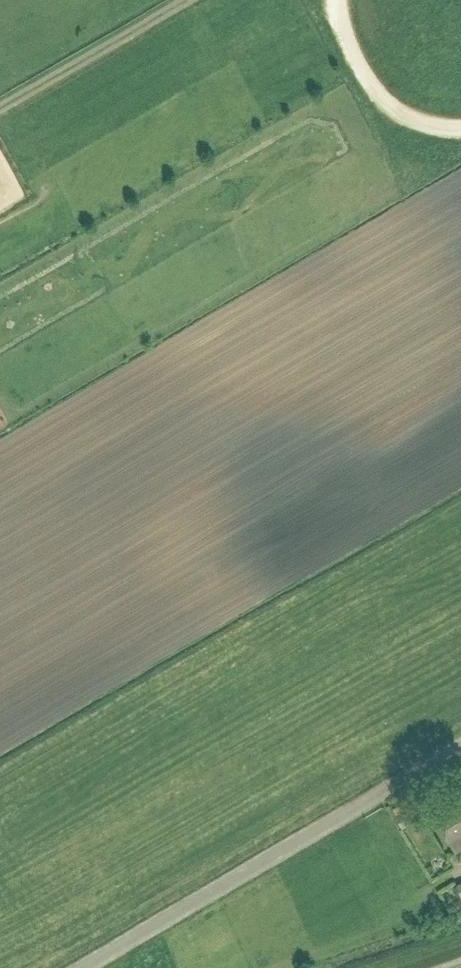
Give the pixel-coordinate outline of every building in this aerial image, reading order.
[(449,800),(453,806),(435,817),(449,841),(455,852),(460,849),(460,793),(449,800)]
